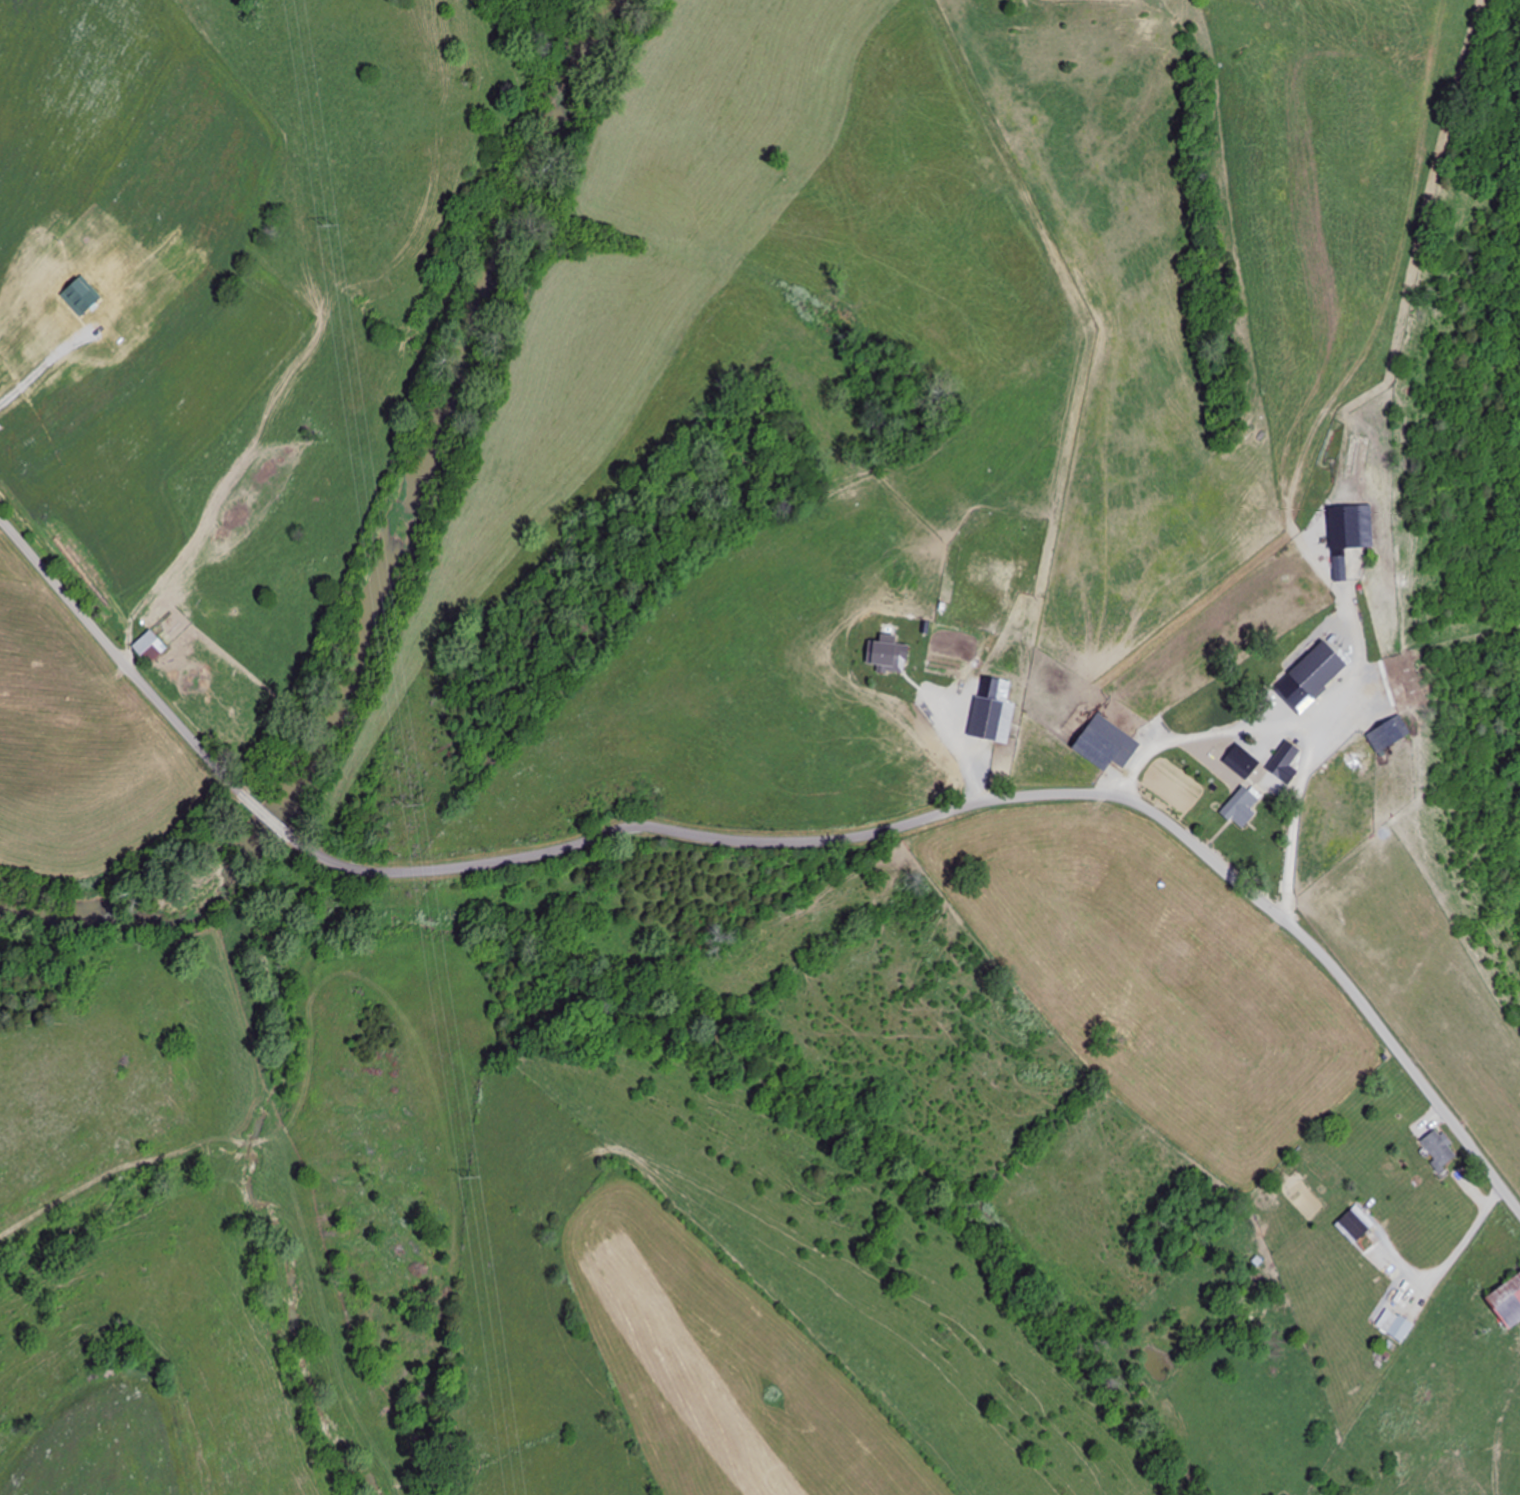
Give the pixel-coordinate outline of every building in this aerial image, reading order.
[(1348,582),(1347,551),(1382,550),(1381,509),(1343,510),(1344,550),(1334,550),(1334,582),(1348,582)] [(135,647),(153,666),(172,648),(153,629),(135,647)] [(1276,690),(1301,716),(1354,666),(1329,640),(1276,690)] [(973,652),(929,651),(929,661),(972,661),(973,652)] [(1017,706),(976,698),(969,737),(1010,744),(1017,706)] [(1127,768),(1143,745),(1121,730),(1127,721),(1107,706),(1076,751),(1111,775),(1119,763),(1127,768)] [(1381,757),(1416,735),(1403,716),(1369,738),(1381,757)] [(1295,752),(1284,749),(1282,760),(1294,762),(1295,752)] [(1246,830),(1259,816),(1253,810),(1262,801),(1247,787),(1225,809),(1246,830)] [(1434,1164),(1443,1174),(1461,1158),(1437,1130),(1423,1142),(1438,1160),(1434,1164)] [(1338,1227),(1357,1246),(1377,1226),(1358,1207),(1338,1227)] [(1508,1322),(1519,1313),(1519,1278),(1491,1298),(1508,1322)] [(1378,1327),(1404,1344),(1416,1326),(1390,1309),(1378,1327)]
